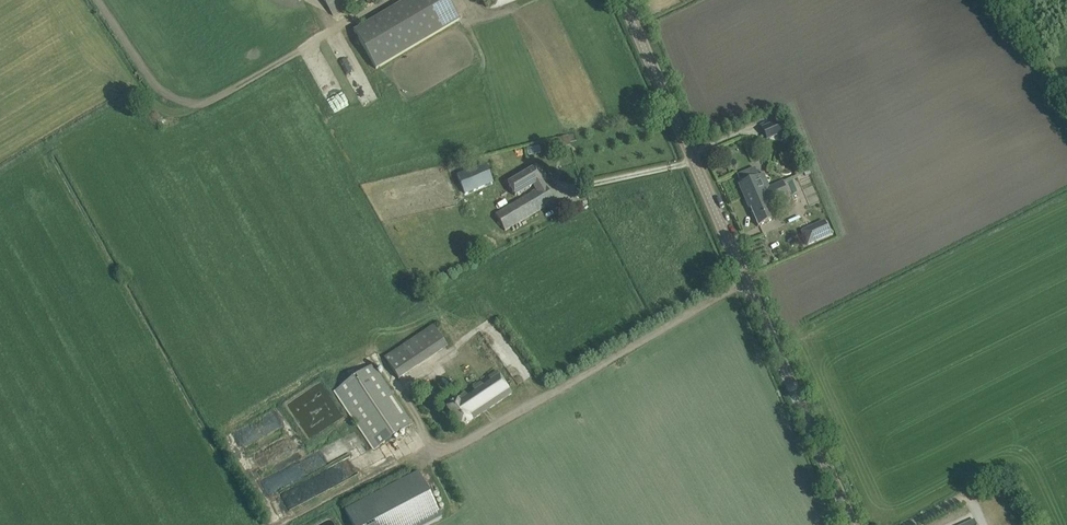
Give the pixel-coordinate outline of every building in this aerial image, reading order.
[(333,16),(343,11),(361,0),(324,0),(333,16)] [(447,0),(405,0),(354,31),(377,70),(460,20),(447,0)] [(767,140),(780,135),(779,137),(788,139),(783,126),(779,128),(776,121),(761,127),(767,140)] [(506,231),(545,208),(555,202),(534,167),(508,183),(516,196),(534,185),(537,190),(496,214),(506,231)] [(461,178),(468,193),(489,183),(482,168),(461,178)] [(744,197),(768,186),(763,174),(758,176),(755,168),(737,175),(741,184),(738,185),(744,197)] [(758,226),(768,222),(775,219),(769,205),(789,196),(782,181),(769,187),(768,186),(744,197),(749,209),(750,208),(758,226)] [(801,231),(807,246),(831,235),(825,220),(801,231)] [(466,250),(471,258),(473,257),(472,256),(475,254),(471,246),(466,250)] [(436,325),(385,355),(399,379),(450,349),(436,325)] [(335,391),(368,441),(374,450),(412,424),(373,365),(335,391)] [(446,406),(461,428),(473,420),(473,419),(512,394),(497,372),(489,377),(491,381),(491,382),(484,387),(484,386),(483,387),(481,382),(473,388),(475,392),(475,393),(468,397),(465,393),(457,399),(457,398),(446,406)] [(272,444),(277,458),(296,452),(291,437),(272,444)] [(418,471),(345,510),(353,524),(426,524),(442,517),(418,471)]
